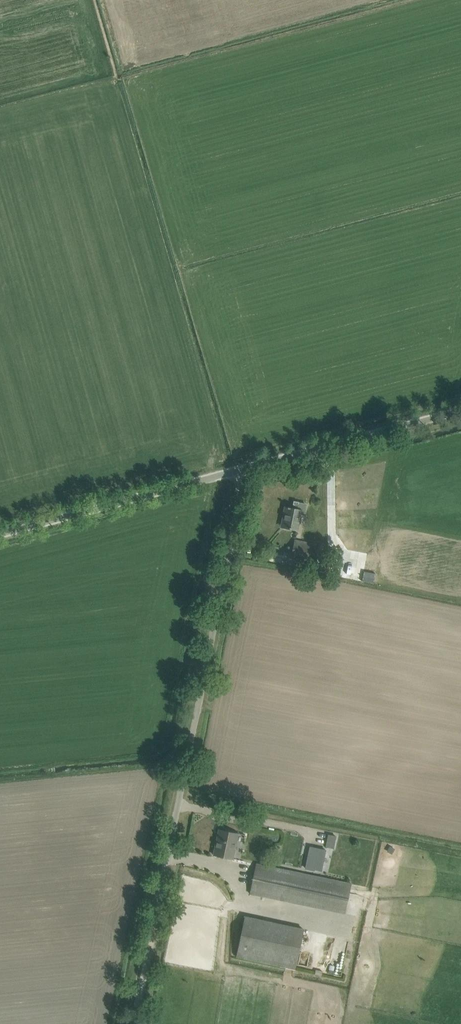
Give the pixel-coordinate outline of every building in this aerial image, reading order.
[(297,530),(301,511),(304,512),(306,504),(299,503),(299,502),(293,501),(293,504),(294,505),(293,508),(290,508),(290,507),(288,507),(287,507),(285,507),(283,515),(286,515),(283,527),(297,530)] [(319,545),(305,542),(295,540),(292,558),(316,563),(319,545)] [(238,833),(229,831),(219,829),(214,855),(232,859),(238,833)] [(310,847),(306,868),(314,870),(314,869),(321,871),(326,850),(310,847)] [(345,915),(350,889),(351,885),(256,865),(250,895),(345,915)] [(304,930),(245,917),(236,957),(295,969),(304,930)]
